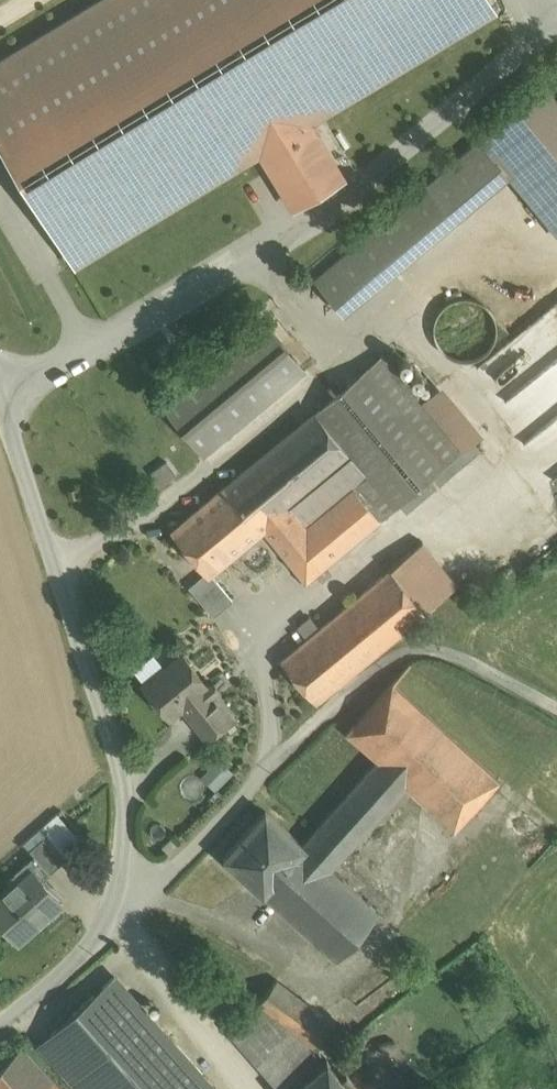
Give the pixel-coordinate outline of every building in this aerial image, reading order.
[(73,263),(259,151),(307,121),(493,8),(488,0),(103,0),(0,62),(0,142),(73,263)] [(556,77),(481,139),(509,174),(556,231),(556,79),(556,77)] [(342,178),(307,121),(259,151),(293,207),(342,178)] [(481,139),(426,186),(454,220),(509,174),(481,139)] [(426,186),(314,279),(343,313),(454,220),(426,186)] [(495,343),(498,330),(495,318),(488,308),(478,301),(465,299),(453,301),(443,308),(436,319),(434,331),(436,343),(443,353),(454,360),(466,363),(478,360),(488,353),(495,343)] [(476,366),(533,434),(523,443),(556,486),(556,300),(476,366)] [(264,321),(163,406),(202,454),(303,369),(264,321)] [(435,388),(405,353),(394,362),(423,397),(435,388)] [(382,354),(314,412),(350,454),(299,496),(316,518),(353,487),(378,518),(461,449),(449,434),(441,424),(382,354)] [(314,412),(227,485),(262,527),(305,579),(378,518),(353,487),(316,518),(299,496),(350,454),(314,412)] [(455,428),(447,418),(441,424),(449,434),(455,428)] [(166,460),(150,471),(160,484),(175,473),(166,460)] [(227,485),(173,529),(208,572),(262,527),(227,485)] [(446,593),(411,550),(389,568),(424,611),(446,593)] [(307,636),(296,645),(314,667),(298,680),(315,701),(424,611),(389,568),(318,627),(307,636)] [(216,581),(197,597),(213,615),(232,599),(216,581)] [(311,619),(303,622),(302,628),(307,636),(318,627),(311,619)] [(296,645),(280,659),(298,680),(314,667),(296,645)] [(207,686),(181,653),(143,684),(169,716),(181,706),(187,713),(211,693),(206,687),(207,686)] [(302,844),(270,880),(273,882),(262,894),(335,959),(378,911),(330,869),(406,784),(453,827),(498,779),(392,683),(347,732),(378,759),(302,844)] [(211,693),(187,713),(206,737),(230,717),(211,693)] [(221,757),(202,775),(215,788),(234,770),(221,757)] [(302,844),(265,810),(222,858),(262,894),(273,882),(270,880),(302,844)] [(63,860),(42,837),(29,849),(50,872),(63,860)] [(30,868),(0,894),(0,921),(17,940),(60,902),(30,868)] [(114,976),(38,1043),(79,1088),(215,1088),(114,976)] [(276,980),(257,1004),(258,1005),(270,1014),(289,989),(276,980)] [(289,989),(270,1014),(290,1029),(309,1004),(289,989)] [(309,1004),(290,1029),(306,1041),(315,1048),(334,1024),(309,1004)] [(257,1006),(231,1030),(278,1088),(293,1088),(324,1063),(314,1050),(257,1006)] [(0,1063),(0,1088),(62,1088),(21,1044),(0,1063)] [(293,1088),(349,1088),(348,1087),(353,1083),(346,1074),(341,1078),(327,1060),(324,1063),(293,1088)]
